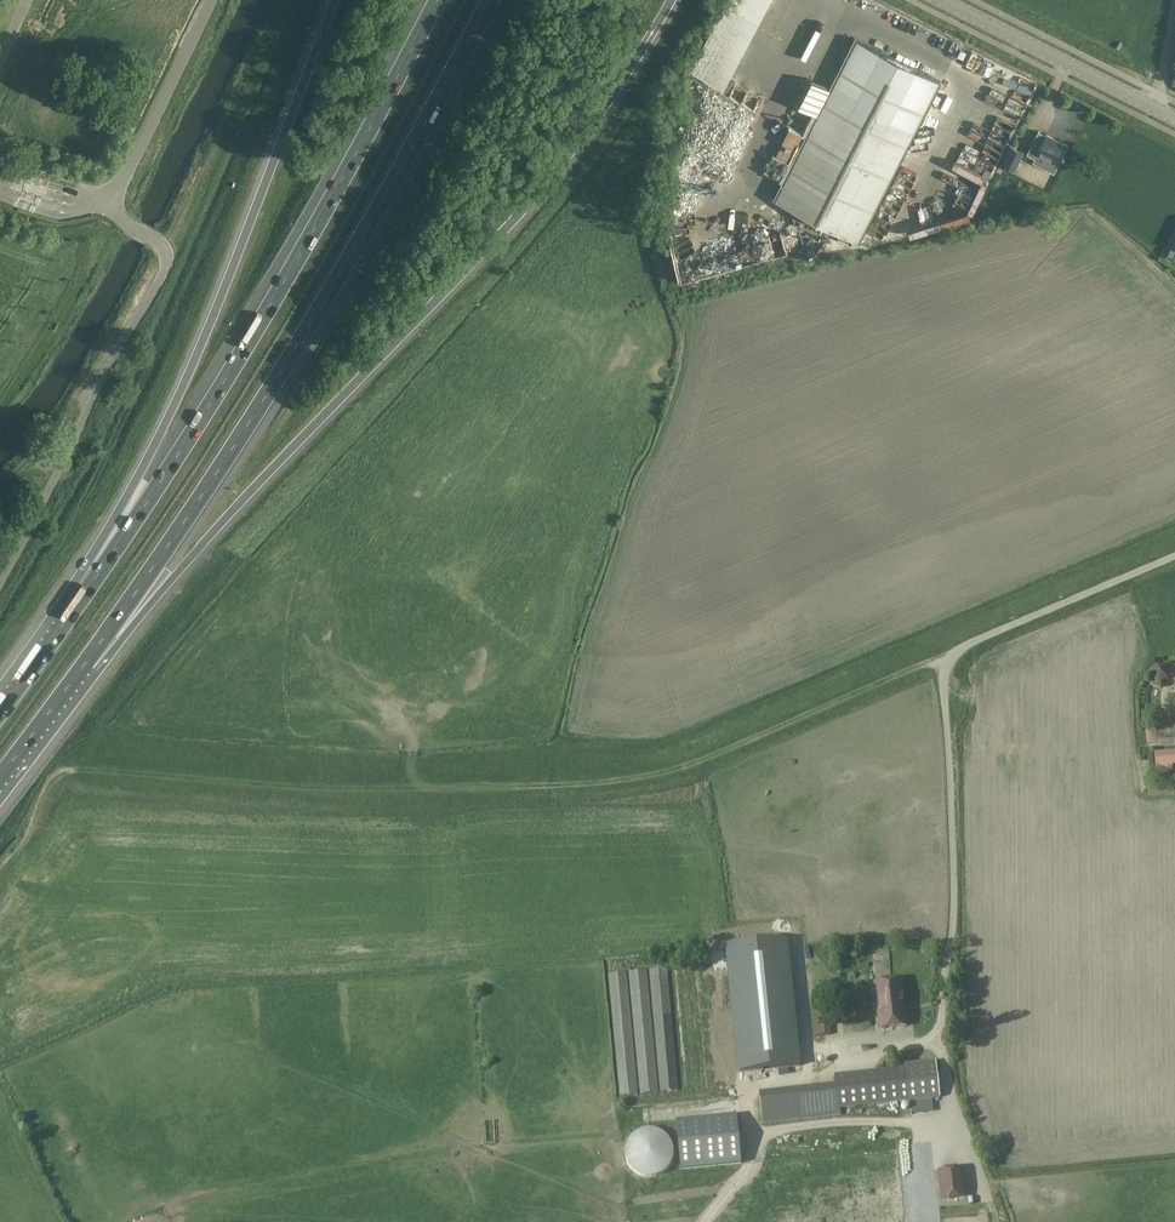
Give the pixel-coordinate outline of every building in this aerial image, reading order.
[(724,6),(751,20),(762,0),(728,0),(724,6)] [(751,20),(724,6),(691,70),(718,85),(751,20)] [(800,23),(801,14),(792,13),(791,22),(800,23)] [(854,37),(815,114),(773,199),(859,242),(941,81),(854,37)] [(20,53),(19,66),(27,67),(28,53),(20,53)] [(754,71),(768,75),(771,68),(756,64),(754,71)] [(749,72),(745,82),(760,87),(764,77),(749,72)] [(721,95),(696,88),(697,85),(684,81),(677,103),(694,108),(695,104),(706,107),(708,100),(719,103),(721,95)] [(1045,135),(1038,131),(1027,154),(1040,161),(1043,155),(1059,163),(1068,145),(1045,134),(1045,135)] [(1014,171),(1024,152),(1009,145),(1000,163),(1014,171)] [(1004,172),(1004,185),(1019,185),(1019,173),(1004,172)] [(968,184),(981,188),(983,181),(970,177),(968,184)] [(1169,245),(1164,256),(1173,260),(1174,257),(1174,248),(1169,245)] [(253,310),(262,294),(258,292),(250,308),(253,310)] [(1148,674),(1157,683),(1168,678),(1167,666),(1155,663),(1148,674)] [(1146,729),(1147,745),(1156,745),(1156,750),(1160,750),(1159,747),(1174,746),(1174,723),(1171,723),(1171,726),(1165,726),(1165,721),(1154,721),(1154,729),(1146,729)] [(1154,753),(1155,766),(1174,764),(1174,751),(1154,753)] [(785,959),(783,942),(723,949),(725,966),(785,959)] [(797,1068),(785,959),(725,966),(737,1075),(797,1068)] [(649,971),(660,1092),(678,1091),(666,969),(649,971)] [(646,971),(629,973),(640,1094),(658,1092),(646,971)] [(626,973),(608,975),(620,1097),(637,1095),(626,973)] [(880,1029),(906,1027),(902,982),(876,984),(880,1029)] [(861,1045),(862,1062),(874,1062),(873,1045),(861,1045)] [(905,1064),(905,1067),(860,1072),(834,1075),(835,1085),(839,1109),(909,1101),(938,1098),(935,1061),(905,1064)] [(741,1164),(736,1115),(676,1121),(681,1170),(741,1164)] [(809,1133),(808,1130),(830,1128),(829,1117),(797,1120),(798,1134),(809,1133)] [(673,1158),(673,1152),(673,1146),(670,1140),(666,1135),(661,1131),(655,1129),(649,1128),(643,1129),(637,1131),(632,1135),(628,1140),(626,1146),(625,1152),(625,1158),(626,1165),(630,1170),(634,1175),(640,1178),(646,1180),(652,1180),(659,1178),(664,1175),(669,1170),(672,1165),(673,1158)] [(911,1140),(912,1172),(929,1172),(928,1140),(911,1140)] [(839,1161),(665,1176),(667,1197),(911,1174),(909,1151),(861,1155),(862,1165),(856,1165),(856,1159),(839,1160),(839,1161)] [(962,1194),(960,1170),(940,1172),(943,1196),(962,1194)] [(862,1201),(913,1197),(911,1175),(861,1180),(862,1193),(703,1207),(702,1199),(668,1202),(670,1220),(862,1204),(862,1201)] [(914,1201),(828,1208),(829,1220),(806,1221),(916,1221),(914,1201)]
